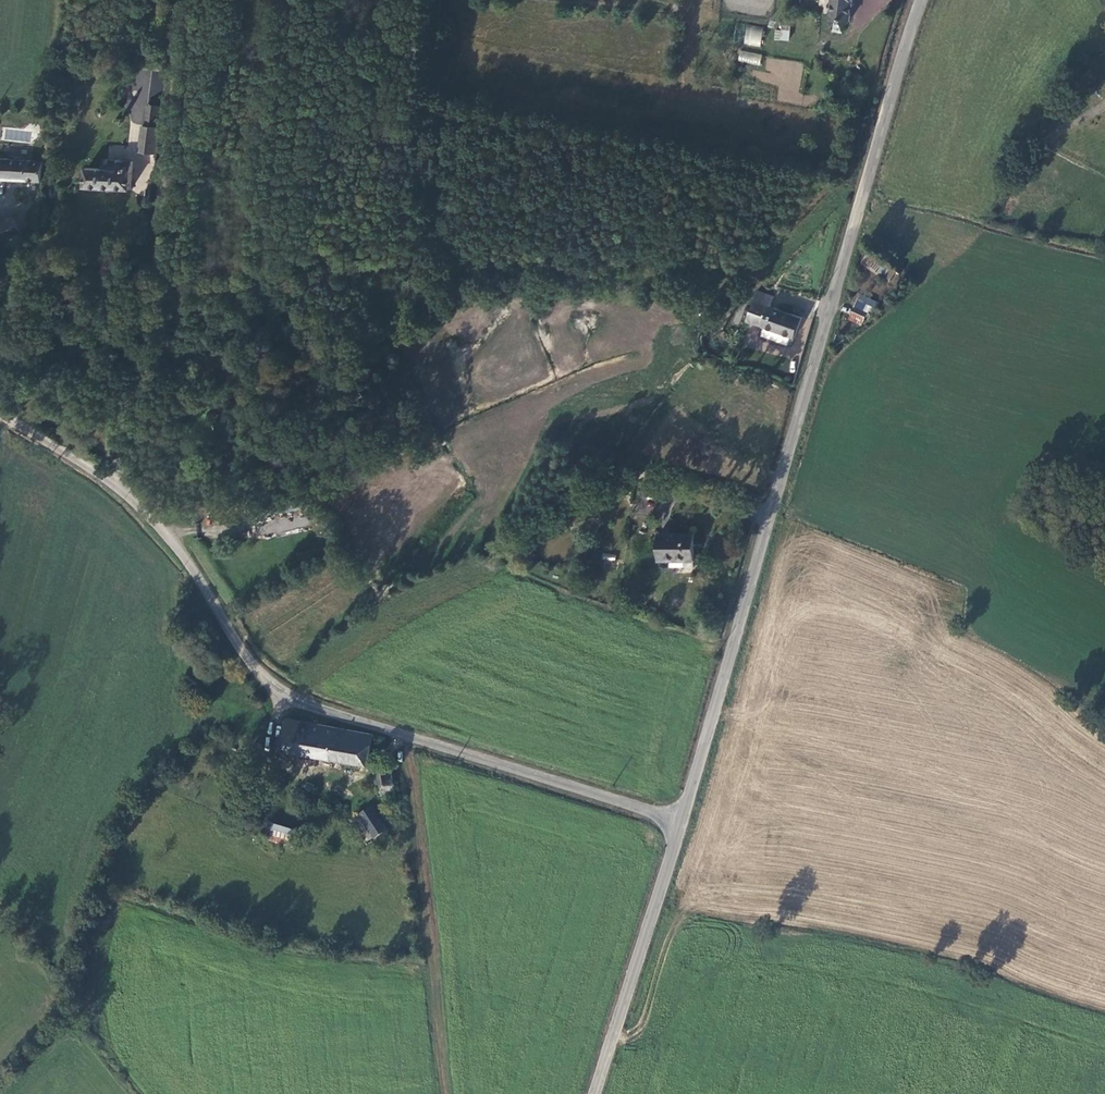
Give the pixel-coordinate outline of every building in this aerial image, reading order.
[(845,22),(848,0),(828,0),(826,19),(845,22)] [(899,0),(887,0),(882,11),(892,15),(899,0)] [(789,41),(790,25),(776,24),(775,40),(789,41)] [(760,66),(762,54),(738,49),(736,61),(760,66)] [(148,106),(145,125),(160,127),(163,107),(148,106)] [(141,150),(157,152),(160,127),(145,125),(141,150)] [(128,141),(126,152),(136,153),(137,143),(128,141)] [(108,159),(120,160),(122,146),(110,145),(108,159)] [(45,161),(0,160),(0,179),(44,181),(45,161)] [(88,187),(132,190),(134,163),(112,162),(112,167),(102,166),(101,170),(89,170),(88,187)] [(0,225),(0,246),(1,247),(26,233),(17,216),(0,225)] [(878,275),(884,267),(867,254),(860,262),(878,275)] [(773,294),(763,290),(754,298),(746,320),(764,327),(788,335),(792,336),(799,317),(770,306),(773,294)] [(879,306),(860,297),(857,303),(876,312),(879,306)] [(860,326),(864,317),(850,310),(846,319),(860,326)] [(786,342),(788,335),(764,327),(761,334),(786,342)] [(693,567),(694,536),(658,536),(658,558),(670,558),(670,567),(693,567)] [(366,772),(373,741),(286,725),(281,757),(366,772)] [(376,776),(381,800),(394,796),(389,773),(376,776)] [(275,785),(272,795),(279,797),(282,787),(275,785)] [(374,811),(353,825),(365,845),(373,841),(374,843),(390,834),(374,811)] [(302,836),(274,828),(268,845),(296,853),(302,836)]
